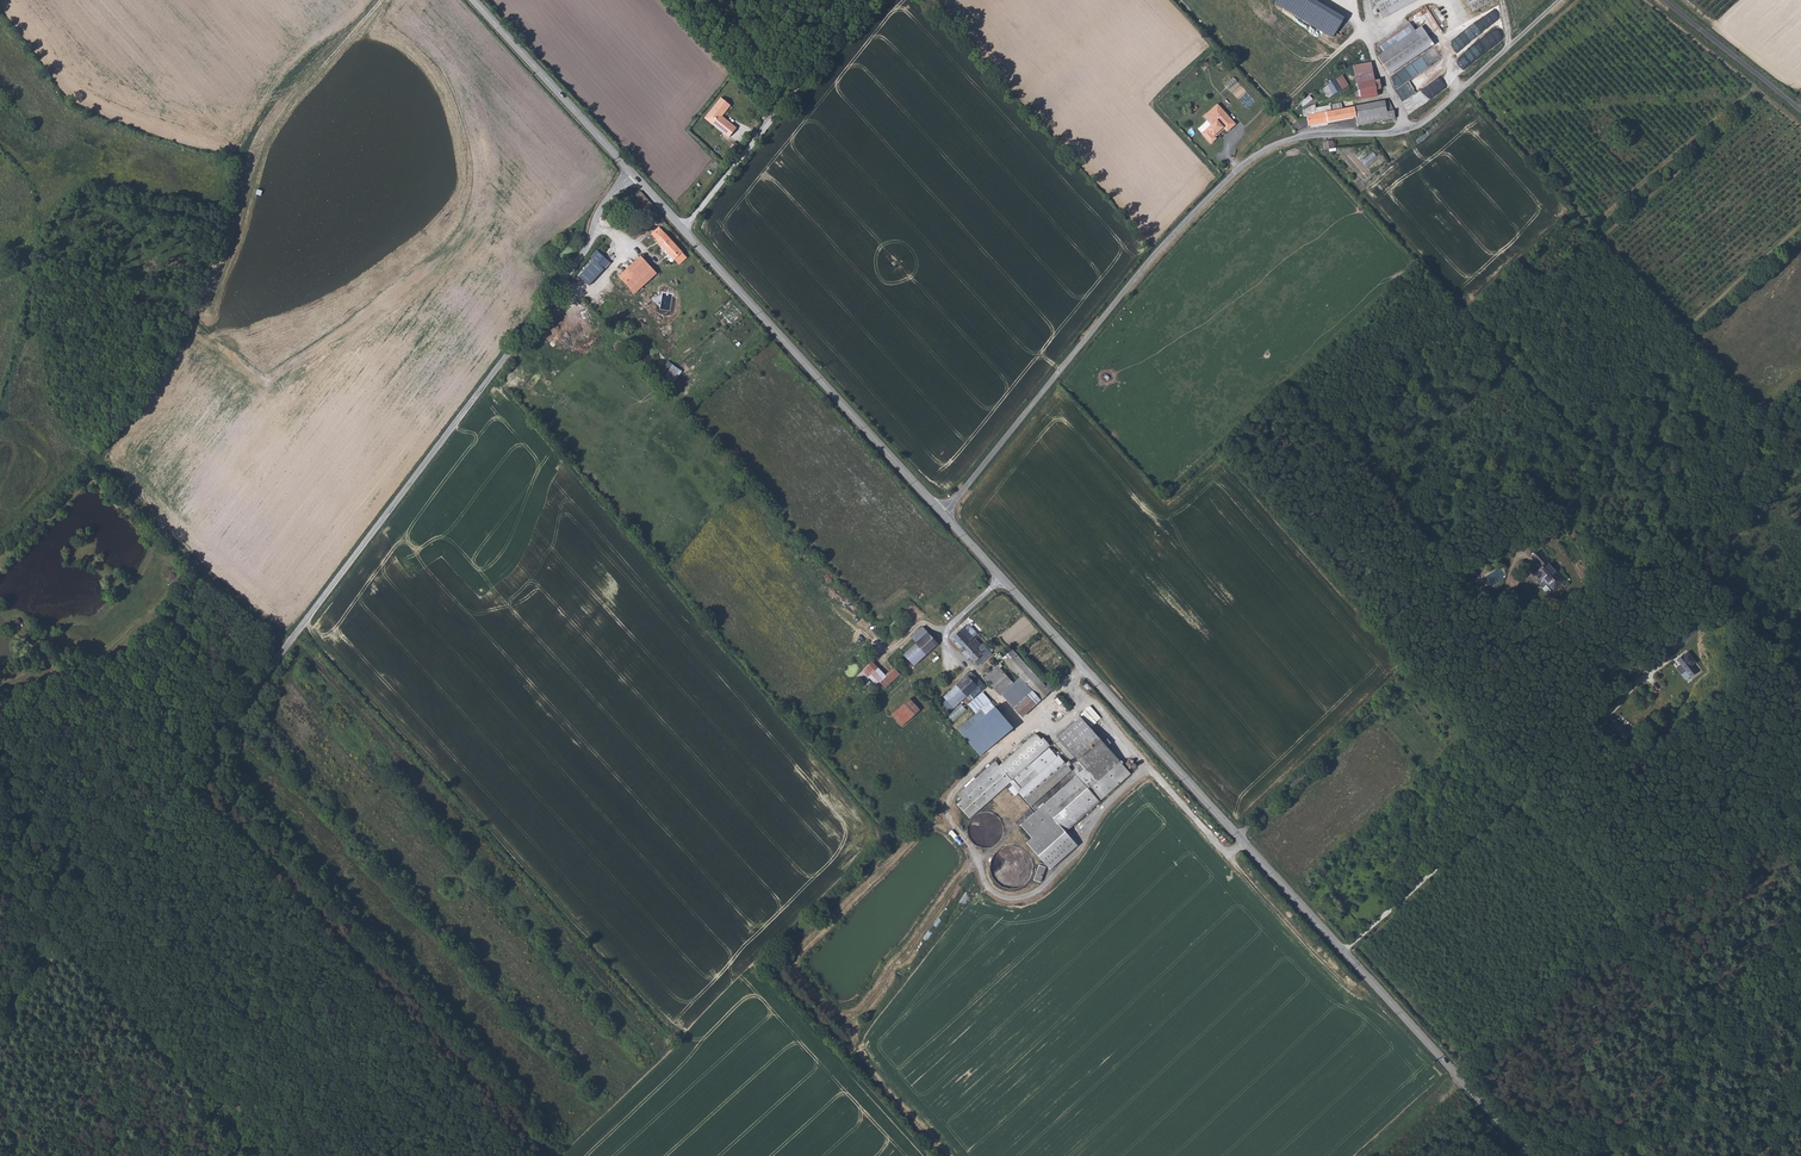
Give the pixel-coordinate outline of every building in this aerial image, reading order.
[(1495,1),(1495,0),(1469,0),(1474,11),(1495,1)] [(1386,59),(1392,66),(1437,28),(1415,1),(1399,15),(1401,18),(1415,35),(1386,59)] [(1415,35),(1401,18),(1372,42),(1386,59),(1415,35)] [(1401,84),(1408,91),(1426,74),(1420,67),(1401,84)] [(1337,69),(1330,75),(1337,83),(1344,77),(1337,69)] [(1408,91),(1402,96),(1410,104),(1439,78),(1432,69),(1426,74),(1408,91)] [(1330,75),(1316,88),(1322,95),(1337,83),(1330,75)] [(1381,75),(1358,76),(1357,89),(1381,87),(1381,75)] [(1301,91),(1281,104),(1285,114),(1291,109),(1305,97),(1301,91)] [(1391,96),(1345,102),(1344,98),(1326,101),(1327,106),(1310,107),(1305,97),(1291,109),(1293,121),(1354,114),(1355,119),(1363,119),(1393,115),(1391,96)] [(721,99),(704,120),(729,139),(737,129),(722,118),(730,107),(721,99)] [(1215,99),(1210,103),(1218,111),(1222,107),(1215,99)] [(1209,119),(1199,128),(1208,138),(1214,133),(1212,131),(1211,130),(1220,122),(1222,123),(1224,126),(1233,118),(1222,107),(1218,111),(1210,103),(1201,111),(1209,119)] [(1222,123),(1220,122),(1211,130),(1212,131),(1222,123)] [(1321,136),(1321,147),(1334,147),(1334,136),(1321,136)] [(649,203),(639,193),(633,201),(643,209),(649,203)] [(686,255),(662,228),(655,235),(679,262),(686,255)] [(598,264),(605,256),(597,249),(590,257),(598,264)] [(643,257),(621,278),(636,293),(658,273),(643,257)] [(656,293),(643,306),(649,313),(663,300),(656,293)] [(668,361),(663,369),(668,373),(674,364),(668,361)] [(1554,512),(1537,528),(1541,533),(1559,517),(1554,512)] [(1509,531),(1499,542),(1506,550),(1517,540),(1509,531)] [(1551,585),(1561,576),(1544,557),(1546,555),(1536,545),(1528,552),(1538,562),(1531,568),(1536,573),(1538,571),(1551,585)] [(1695,623),(1685,633),(1689,637),(1699,627),(1695,623)] [(966,625),(963,628),(972,637),(975,634),(975,632),(968,625),(966,625)] [(912,636),(918,642),(928,633),(922,627),(912,636)] [(963,628),(962,627),(951,637),(959,646),(961,648),(962,648),(969,642),(968,642),(972,638),(972,637),(963,628)] [(918,642),(903,655),(913,666),(938,644),(928,633),(918,642)] [(973,639),(969,643),(963,650),(969,656),(975,662),(985,652),(980,646),(976,649),(975,648),(979,645),(973,639)] [(969,656),(963,650),(961,653),(967,659),(969,656)] [(985,652),(975,662),(978,665),(988,656),(985,652)] [(1053,693),(1015,652),(1005,661),(1043,702),(1053,693)] [(1683,673),(1688,679),(1698,670),(1693,664),(1697,661),(1692,655),(1688,659),(1684,654),(1678,659),(1687,669),(1683,673)] [(886,673),(872,657),(857,670),(864,678),(872,671),(883,685),(900,671),(895,665),(886,673)] [(998,664),(996,666),(992,670),(998,677),(1004,672),(998,664)] [(998,677),(992,670),(985,676),(986,677),(995,688),(1008,676),(1004,672),(998,677)] [(976,679),(970,673),(966,678),(971,683),(976,679)] [(966,678),(953,689),(964,699),(968,695),(964,690),(971,683),(966,678)] [(976,679),(971,683),(964,690),(968,695),(980,684),(976,679)] [(953,689),(941,700),(943,702),(940,705),(945,710),(948,707),(951,711),(964,699),(953,689)] [(1038,703),(1025,690),(1014,701),(1026,714),(1038,703)] [(1010,721),(983,693),(970,705),(998,733),(1010,721)] [(904,727),(922,709),(910,697),(892,714),(904,727)] [(1101,717),(1090,705),(1080,714),(1092,726),(1101,717)] [(968,707),(953,721),(959,728),(974,714),(968,707)] [(1120,760),(1080,715),(1057,736),(1080,762),(1078,763),(1083,769),(1085,766),(1097,780),(1120,760)] [(1625,730),(1615,720),(1610,725),(1620,735),(1625,730)] [(1016,788),(1034,809),(1073,772),(1062,760),(1041,779),(1033,770),(1018,784),(1017,783),(1053,751),(1040,736),(1004,769),(1001,765),(960,802),(976,822),(1016,788)] [(1083,769),(1020,824),(1031,836),(1026,841),(1038,854),(1065,830),(1131,772),(1120,760),(1097,780),(1085,766),(1083,769)] [(1065,830),(1038,854),(1050,868),(1078,844),(1065,830)] [(1038,864),(1034,879),(1041,881),(1046,866),(1038,864)]
